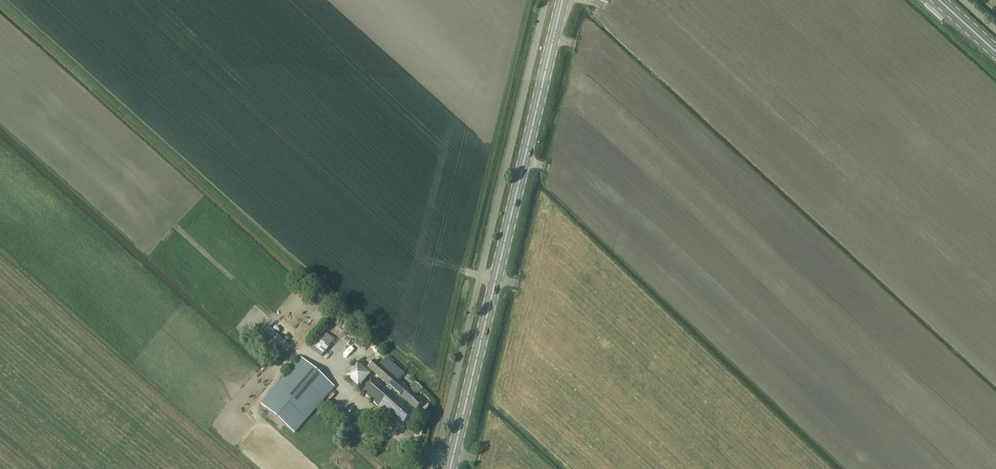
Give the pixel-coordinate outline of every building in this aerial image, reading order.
[(322,356),(348,325),(335,314),(309,344),(322,356)] [(294,433),(334,387),(301,358),(261,404),(294,433)] [(404,374),(386,358),(380,364),(375,360),(367,368),(415,410),(422,403),(416,397),(422,389),(415,383),(409,390),(398,381),(404,374)] [(401,427),(413,412),(375,377),(362,393),(386,414),(382,419),(390,426),(394,421),(401,427)]
